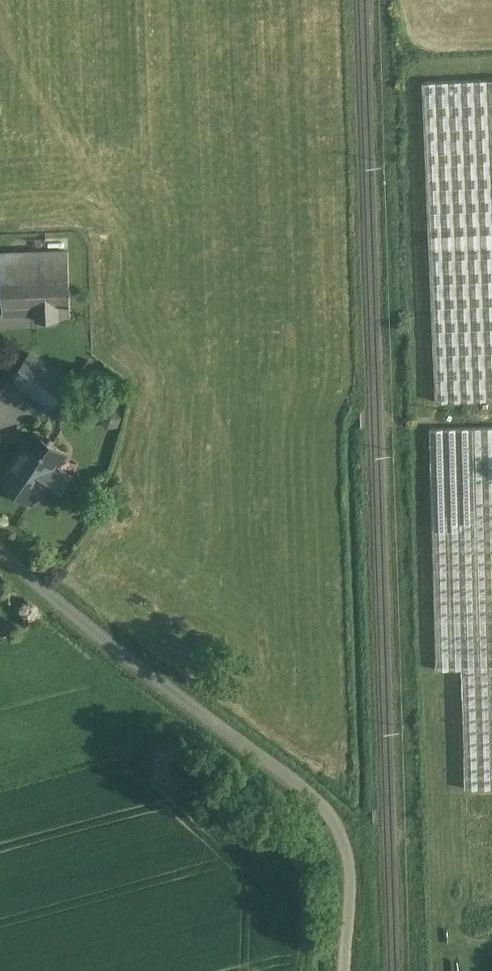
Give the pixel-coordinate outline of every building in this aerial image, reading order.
[(422,80),(429,402),(491,398),(491,77),(422,80)] [(69,251),(1,253),(3,307),(37,306),(37,315),(37,320),(39,320),(39,315),(56,314),(56,320),(59,319),(58,317),(71,316),(69,251)] [(37,306),(3,307),(3,316),(37,315),(37,306)] [(71,380),(31,353),(13,380),(53,407),(71,380)] [(430,430),(436,670),(461,669),(491,668),(491,429),(430,430)] [(36,433),(22,453),(20,452),(10,467),(12,468),(3,481),(32,501),(41,488),(54,468),(65,453),(36,433)] [(54,468),(41,488),(51,494),(58,493),(66,482),(64,475),(54,468)] [(461,669),(469,909),(491,908),(491,668),(461,669)]
